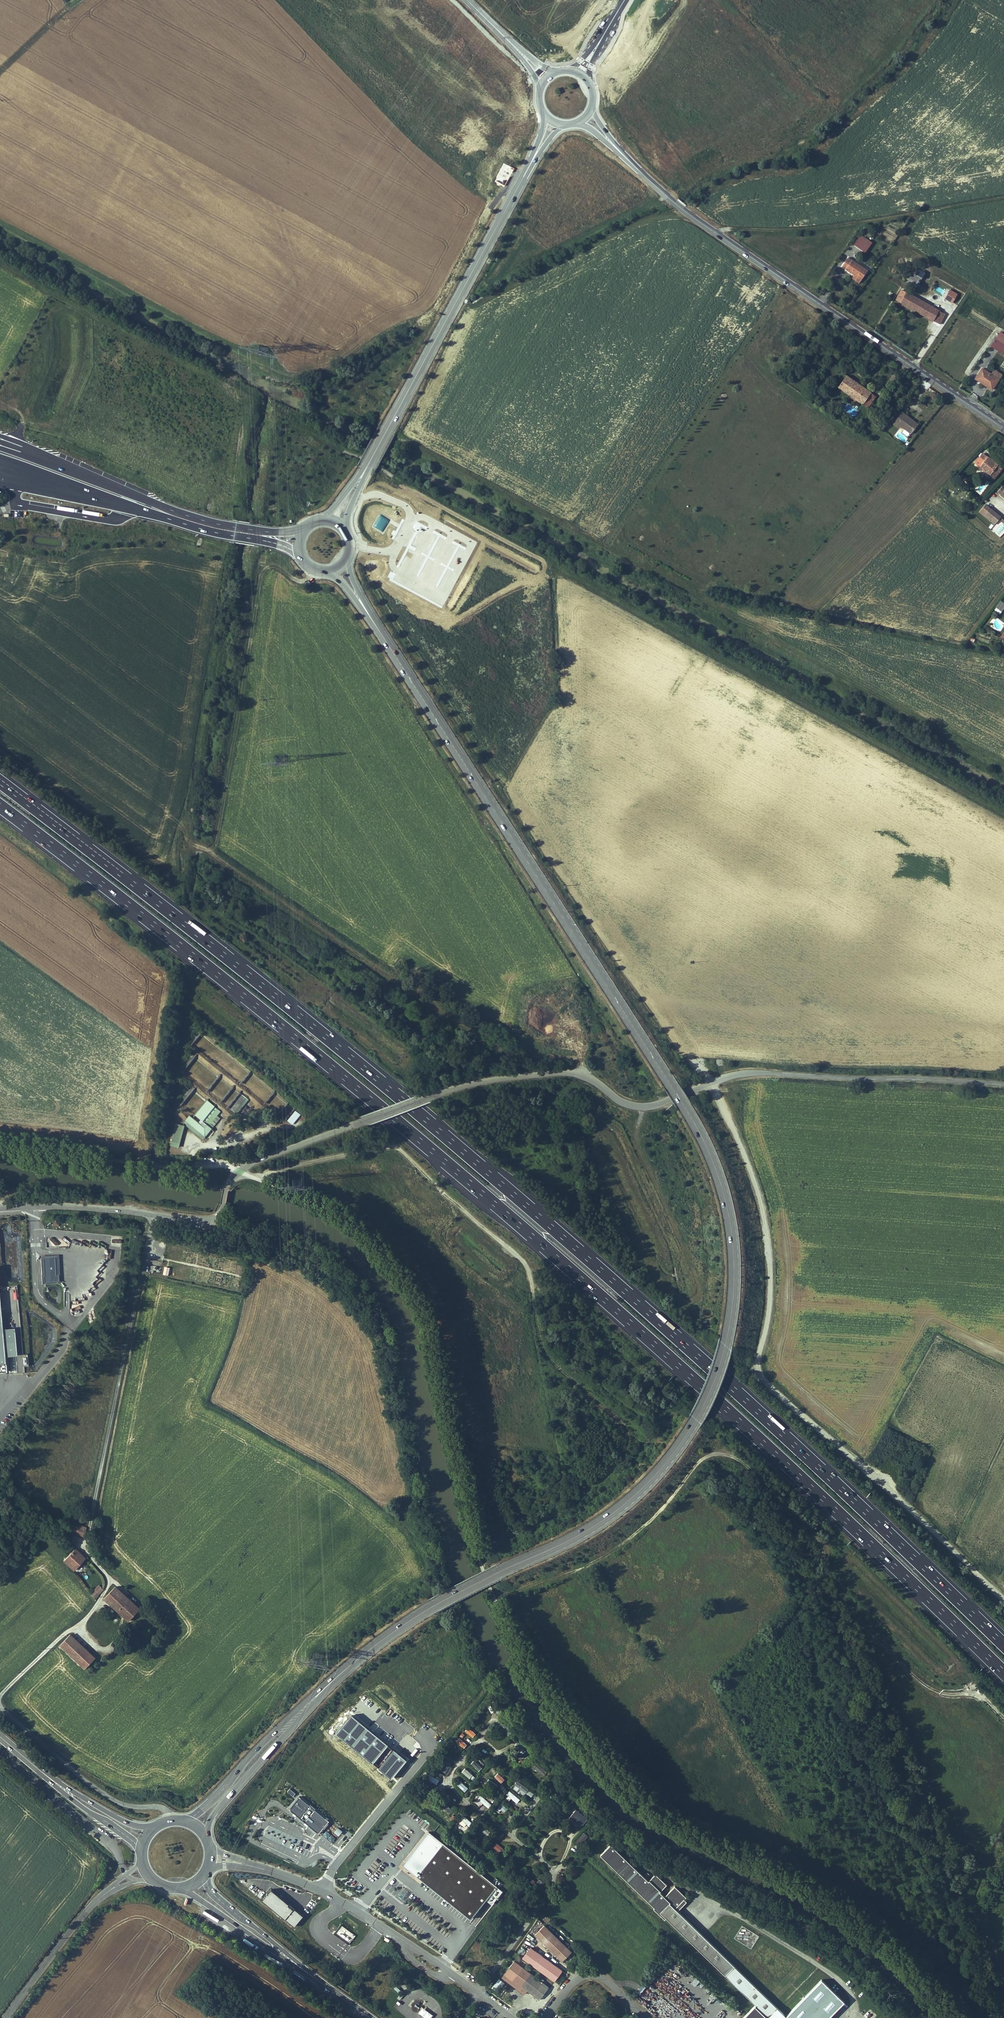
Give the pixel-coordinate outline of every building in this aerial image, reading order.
[(859,250),(865,242),(856,237),(851,245),(859,250)] [(857,280),(863,271),(844,257),(838,266),(849,275),(857,280)] [(907,275),(917,282),(924,272),(914,265),(907,275)] [(854,283),(857,280),(849,275),(847,278),(854,283)] [(914,287),(917,282),(907,275),(904,280),(914,287)] [(934,290),(940,294),(943,290),(936,286),(934,290)] [(923,318),(931,306),(901,288),(894,300),(923,318)] [(954,304),(958,294),(949,290),(944,300),(954,304)] [(939,311),(931,306),(923,318),(931,323),(939,311)] [(944,314),(939,311),(931,323),(936,326),(944,314)] [(1003,351),(1003,348),(992,340),(986,349),(999,358),(1003,351)] [(987,393),(994,382),(977,371),(970,381),(987,393)] [(857,412),(866,399),(834,376),(825,389),(857,412)] [(893,422),(900,413),(897,410),(890,419),(893,422)] [(910,435),(917,426),(900,413),(893,422),(890,426),(894,429),(897,425),(910,435)] [(897,425),(894,429),(907,439),(910,435),(897,425)] [(989,475),(999,465),(983,452),(978,458),(983,462),(979,467),(989,475)] [(1003,469),(999,465),(989,475),(994,479),(1003,469)] [(970,490),(977,495),(980,490),(973,486),(970,490)] [(998,496),(1000,494),(1003,497),(1003,488),(1002,491),(999,489),(995,494),(998,496)] [(993,527),(999,520),(980,505),(974,513),(993,527)] [(546,994),(541,1008),(549,1010),(554,996),(546,994)] [(238,1117),(249,1101),(243,1096),(231,1111),(238,1117)] [(222,1113),(215,1107),(203,1122),(205,1123),(203,1126),(190,1116),(186,1121),(206,1137),(213,1129),(210,1127),(222,1113)] [(300,1114),(294,1110),(286,1120),(292,1124),(300,1114)] [(185,1125),(176,1123),(170,1144),(179,1146),(185,1125)] [(168,1266),(178,1268),(179,1259),(174,1258),(175,1254),(166,1253),(165,1260),(169,1261),(168,1266)] [(42,1282),(59,1282),(59,1254),(42,1254),(42,1282)] [(0,1330),(0,1358),(11,1357),(8,1330),(0,1330)] [(70,1532),(82,1535),(84,1527),(73,1523),(70,1532)] [(77,1534),(72,1541),(79,1545),(82,1539),(79,1538),(81,1536),(77,1534)] [(83,1560),(72,1549),(63,1559),(74,1570),(83,1560)] [(89,1590),(92,1593),(94,1595),(98,1591),(93,1586),(89,1590)] [(103,1599),(129,1622),(139,1610),(140,1610),(113,1588),(103,1599)] [(92,1663),(100,1653),(76,1633),(68,1643),(92,1663)] [(507,1735),(511,1733),(504,1722),(500,1725),(507,1735)] [(473,1737),(476,1733),(468,1727),(465,1731),(473,1737)] [(463,1748),(467,1744),(460,1737),(456,1741),(463,1748)] [(515,1745),(521,1754),(526,1751),(519,1742),(515,1745)] [(475,1760),(471,1763),(478,1771),(482,1767),(475,1760)] [(445,1774),(451,1764),(446,1761),(440,1772),(445,1774)] [(537,1763),(534,1767),(544,1775),(548,1771),(537,1763)] [(465,1768),(461,1772),(472,1781),(475,1777),(465,1768)] [(437,1785),(440,1780),(429,1773),(426,1778),(437,1785)] [(501,1783),(505,1779),(498,1773),(494,1777),(501,1783)] [(511,1787),(523,1796),(529,1789),(517,1779),(511,1787)] [(465,1792),(468,1788),(460,1780),(456,1784),(465,1792)] [(530,1802),(536,1795),(529,1790),(525,1794),(528,1796),(526,1799),(530,1802)] [(505,1796),(516,1804),(520,1799),(509,1791),(505,1796)] [(488,1808),(492,1804),(481,1794),(474,1801),(479,1806),(482,1803),(488,1808)] [(329,1821),(300,1797),(289,1809),(294,1813),(293,1815),(295,1816),(296,1815),(306,1823),(305,1824),(315,1833),(316,1831),(319,1833),(329,1821)] [(450,1814),(453,1809),(443,1802),(439,1808),(450,1814)] [(497,1807),(505,1812),(508,1808),(500,1802),(497,1807)] [(569,1817),(581,1826),(588,1818),(576,1809),(569,1817)] [(462,1815),(460,1818),(462,1820),(460,1823),(465,1826),(466,1824),(469,1826),(472,1821),(462,1815)] [(487,1834),(490,1830),(482,1825),(479,1829),(487,1834)] [(321,1835),(330,1844),(336,1839),(326,1830),(321,1835)] [(580,1847),(589,1835),(584,1831),(575,1843),(580,1847)] [(502,1890),(428,1832),(403,1864),(471,1918),(488,1898),(494,1902),(502,1890)] [(500,1852),(504,1848),(495,1842),(492,1846),(500,1852)] [(638,1889),(647,1880),(611,1844),(601,1854),(637,1888),(638,1889)] [(830,2016),(844,2002),(821,1980),(786,2016),(720,1955),(675,1909),(686,1897),(675,1886),(664,1897),(659,1892),(667,1885),(656,1874),(648,1880),(647,1880),(638,1889),(643,1894),(655,1907),(654,1907),(665,1918),(666,1917),(710,1959),(757,2004),(748,2012),(753,2017),(832,2017),(830,2016)] [(562,1960),(571,1950),(544,1923),(535,1933),(562,1960)] [(334,1934),(350,1944),(356,1934),(340,1924),(334,1934)] [(555,1981),(563,1970),(530,1946),(522,1958),(555,1981)] [(548,1987),(514,1960),(504,1974),(512,1980),(510,1983),(524,1994),(527,1990),(539,2000),(548,1987)] [(797,1987),(810,1973),(806,1969),(793,1983),(797,1987)] [(781,1989),(794,1976),(790,1973),(777,1986),(781,1989)] [(512,1980),(504,1974),(502,1976),(510,1983),(512,1980)] [(805,1993),(816,1978),(812,1975),(800,1990),(805,1993)] [(498,1993),(505,1983),(499,1978),(491,1988),(498,1993)] [(781,2002),(794,1989),(790,1985),(777,1999),(781,2002)] [(788,2009),(801,1996),(796,1992),(784,2005),(788,2009)] [(601,2008),(601,2002),(597,2002),(597,1998),(582,1998),(582,2009),(601,2008)] [(885,2015),(871,2002),(868,2006),(880,2017),(882,2017),(885,2015)] [(871,2016),(864,2009),(856,2017),(869,2017),(871,2016)]
